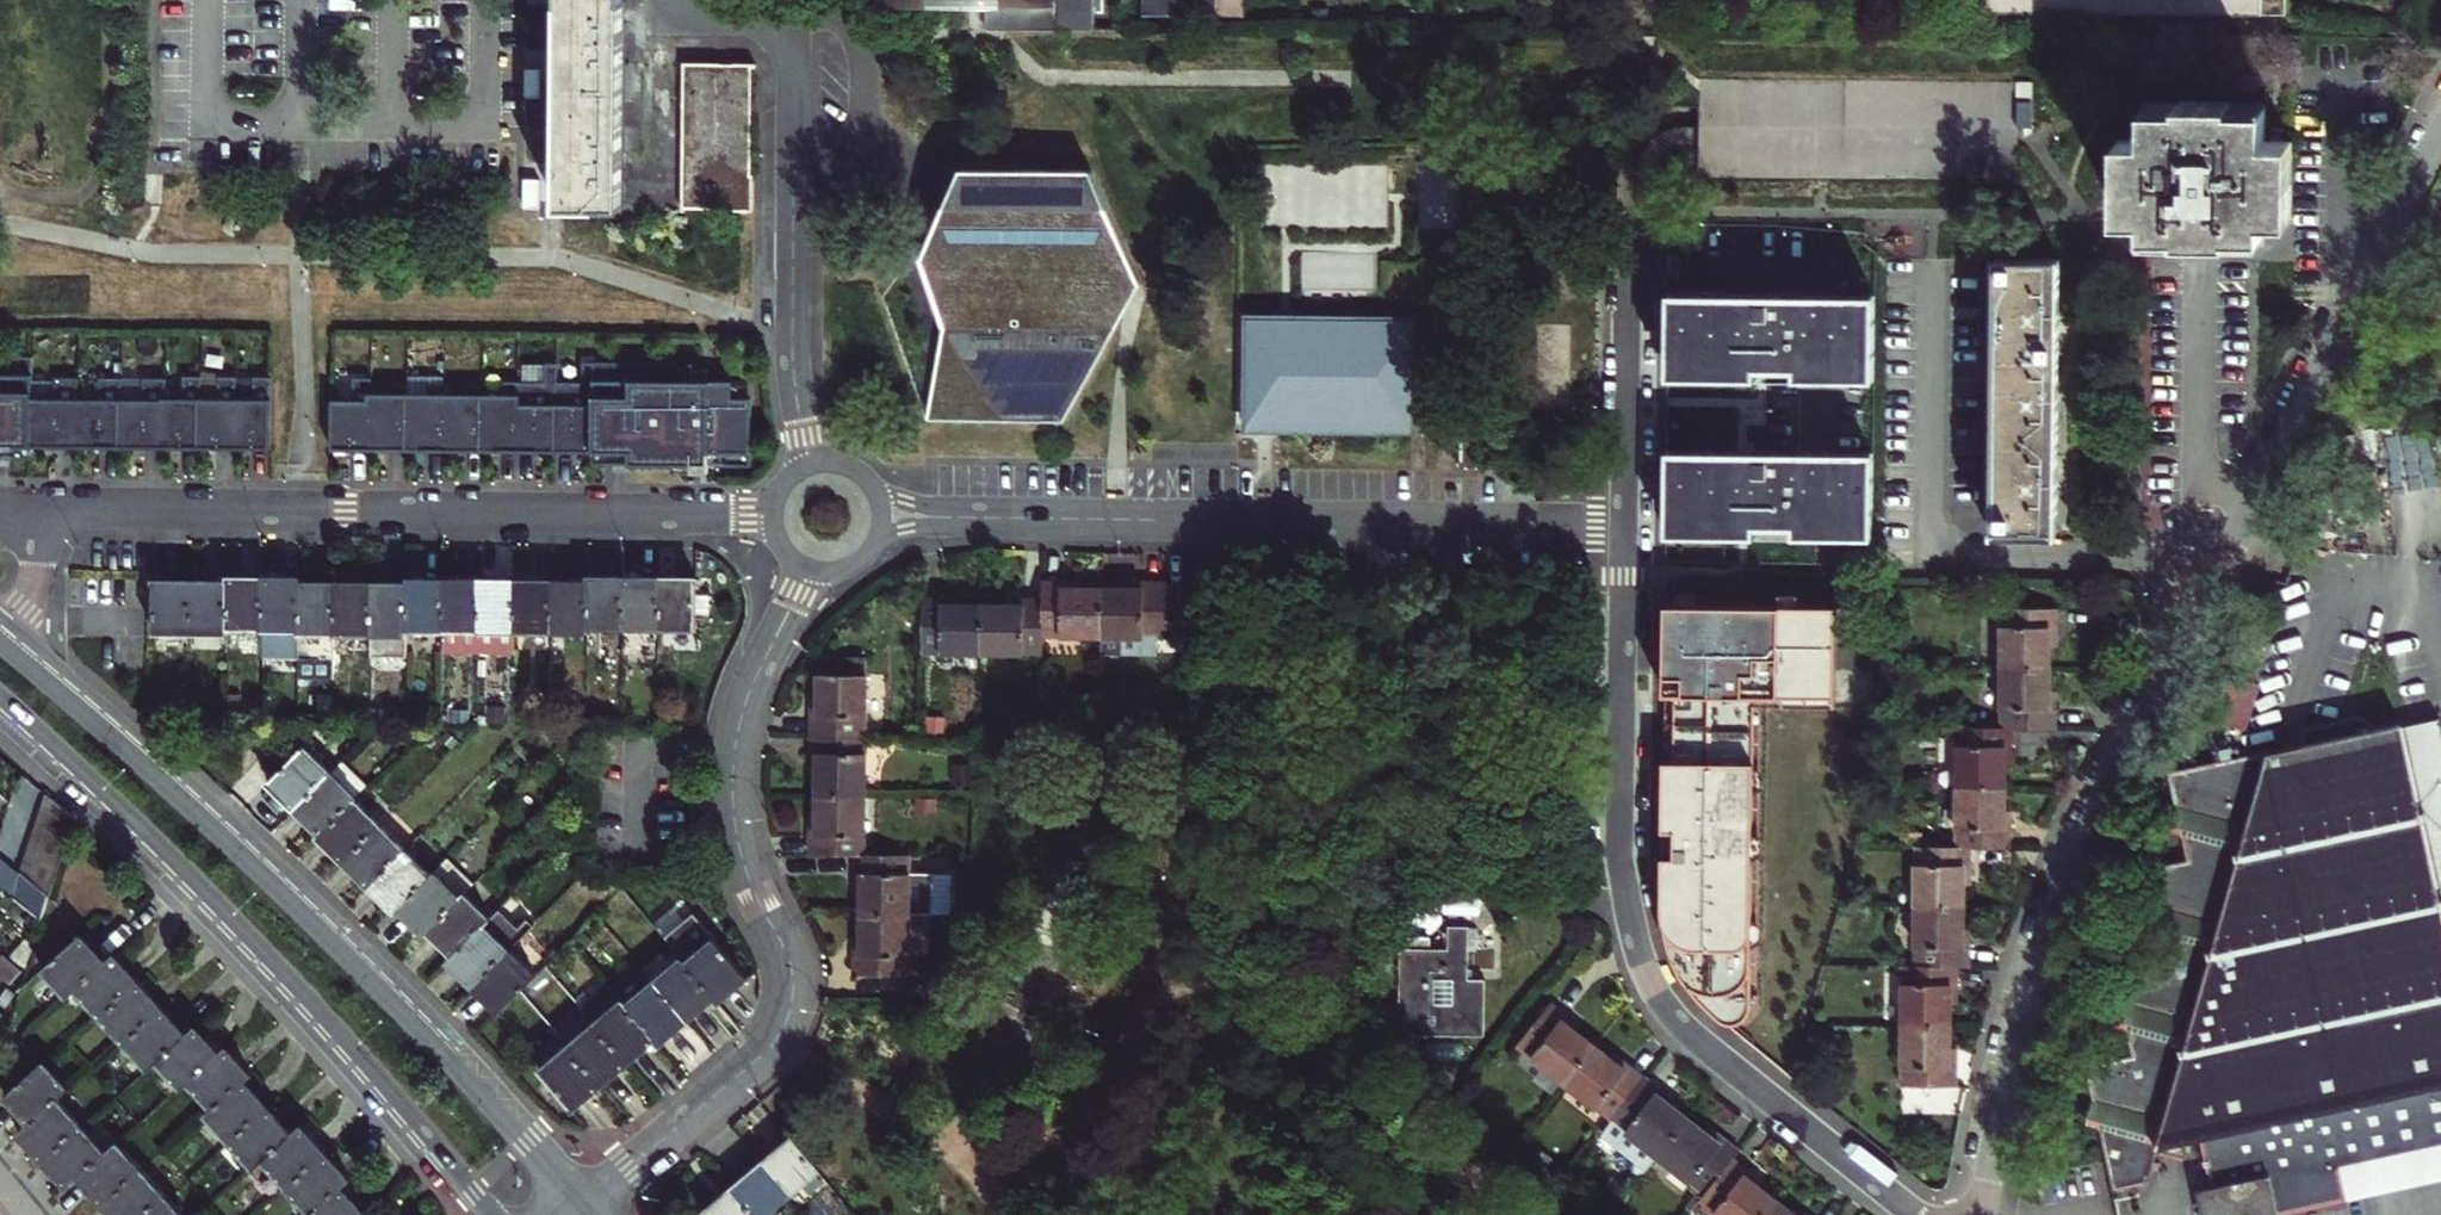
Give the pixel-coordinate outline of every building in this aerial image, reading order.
[(625,0),(562,0),(560,188),(560,208),(623,208),(624,124),(624,106),(625,6),(625,0)] [(875,4),(987,4),(987,29),(1094,30),(1094,0),(875,0),(875,4)] [(1144,15),(1242,16),(1243,0),(1144,0),(1144,15)] [(1988,12),(1988,0),(1978,0),(1988,12)] [(1988,12),(2285,15),(2285,0),(1988,0),(1988,12)] [(749,175),(751,63),(684,63),(682,208),(724,209),(724,211),(753,211),(753,175),(749,175)] [(1700,78),(1700,111),(1700,146),(1700,177),(2015,180),(2016,114),(2016,102),(2032,101),(2032,82),(2016,82),(2016,81),(1700,78)] [(2282,159),(2292,160),(2292,140),(2284,140),(2284,128),(2272,128),(2272,140),(2265,140),(2266,107),(2232,106),(2232,101),(2179,101),(2179,106),(2145,106),(2144,139),(2118,139),(2118,158),(2128,158),(2127,181),(2117,181),(2117,218),(2144,218),(2144,234),(2178,234),(2231,235),(2264,235),(2264,219),(2291,220),(2292,182),(2282,182),(2282,159)] [(636,106),(624,106),(624,124),(637,124),(636,106)] [(2117,181),(2127,181),(2128,158),(2118,158),(2117,181)] [(2282,182),(2292,182),(2292,160),(2282,159),(2282,182)] [(1081,170),(953,167),(888,271),(892,275),(944,337),(926,413),(1060,415),(1099,348),(1108,311),(1139,279),(1081,170)] [(2056,531),(2058,260),(1995,259),(1993,530),(2056,531)] [(1875,295),(1668,292),(1669,379),(1874,380),(1875,295)] [(1245,423),(1411,426),(1413,324),(1285,322),(1247,321),(1245,423)] [(28,458),(29,446),(28,402),(28,361),(0,360),(0,458),(28,458)] [(554,453),(589,453),(589,360),(579,360),(579,382),(554,381),(554,453)] [(675,361),(589,360),(589,453),(589,466),(610,466),(627,466),(670,467),(705,467),(705,455),(723,455),(723,468),(748,468),(748,380),(706,380),(706,367),(674,367),(675,361)] [(521,381),(521,453),(554,453),(554,381),(554,363),(542,362),(542,381),(521,381)] [(233,449),(268,449),(269,376),(251,376),(250,399),(233,398),(233,449)] [(368,393),(368,378),(350,377),(350,399),(328,399),(328,450),(367,450),(368,393)] [(162,448),(197,448),(198,402),(198,380),(179,380),(179,402),(162,402),(162,448)] [(197,448),(233,449),(233,398),(233,380),(215,380),(215,403),(198,402),(197,448)] [(479,393),(479,452),(521,453),(521,381),(500,380),(500,394),(479,393)] [(29,446),(74,447),(74,403),(74,381),(51,381),(51,403),(28,402),(29,446)] [(74,447),(118,447),(118,403),(118,382),(95,381),(95,403),(74,403),(74,447)] [(118,447),(162,448),(162,402),(162,382),(140,382),(139,403),(118,403),(118,447)] [(404,393),(404,383),(388,383),(388,393),(368,393),(367,450),(403,451),(404,393)] [(404,393),(403,451),(442,452),(442,393),(442,383),(425,383),(425,393),(404,393)] [(442,393),(442,452),(479,452),(479,393),(479,384),(463,384),(463,393),(442,393)] [(1874,453),(1666,450),(1667,535),(1872,537),(1874,453)] [(705,455),(705,467),(723,468),(723,455),(705,455)] [(623,576),(587,576),(587,580),(586,628),(623,628),(623,576)] [(659,576),(623,576),(623,628),(658,628),(659,576)] [(659,576),(658,628),(696,629),(696,577),(659,576)] [(227,581),(226,629),(262,629),(263,577),(227,577),(227,581)] [(299,577),(263,577),(262,629),(262,657),(298,657),(299,582),(299,577)] [(443,579),(407,578),(407,582),(406,630),(442,631),(443,579)] [(479,579),(443,579),(442,631),(478,631),(479,579)] [(515,579),(479,579),(478,631),(514,631),(515,579)] [(550,580),(515,579),(514,631),(550,632),(550,580)] [(154,632),(190,633),(190,581),(154,580),(154,610),(154,632)] [(587,580),(550,580),(550,632),(586,632),(586,628),(587,580)] [(226,629),(227,581),(190,581),(190,633),(226,633),(226,629)] [(299,582),(298,657),(298,675),(334,676),(334,634),(335,582),(299,582)] [(370,582),(335,582),(334,634),(370,634),(370,582)] [(407,582),(370,582),(370,634),(406,635),(406,630),(407,582)] [(1071,588),(1071,582),(1043,582),(1043,600),(1043,636),(1103,636),(1103,589),(1080,588),(1071,588)] [(1158,655),(1158,637),(1183,637),(1186,637),(1186,583),(1135,583),(1135,589),(1126,589),(1103,589),(1103,636),(1102,654),(1158,655)] [(951,605),(951,599),(923,598),(923,652),(983,653),(983,605),(961,605),(951,605)] [(1043,636),(1043,600),(1016,600),(1016,606),(1006,605),(983,605),(983,653),(1043,654),(1043,636)] [(1836,607),(1666,605),(1663,909),(1666,936),(1676,963),(1689,988),(1704,1008),(1720,1019),(1731,1025),(1742,1022),(1748,1016),(1750,1003),(1753,694),(1834,696),(1836,607)] [(2002,608),(2001,668),(2049,668),(2049,646),(2049,636),(2055,636),(2056,608),(2002,608)] [(478,631),(442,631),(442,656),(478,656),(478,631)] [(514,631),(478,631),(478,656),(514,656),(514,631)] [(846,659),(846,675),(864,675),(864,660),(846,659)] [(2049,701),(2049,691),(2049,668),(2001,668),(2001,728),(2011,728),(2055,728),(2055,701),(2049,701)] [(812,735),(866,736),(866,675),(864,675),(846,675),(818,674),(818,698),(818,707),(812,707),(812,735)] [(490,705),(489,721),(509,721),(509,705),(490,705)] [(385,707),(369,707),(369,719),(385,719),(385,707)] [(2401,727),(2440,910),(2440,734),(2438,719),(2401,727)] [(413,733),(403,724),(395,733),(404,742),(413,733)] [(2344,1203),(2336,1169),(2440,1146),(2440,910),(2401,727),(2401,725),(2265,755),(2265,752),(2168,773),(2189,862),(2142,872),(2162,960),(2114,970),(2134,1057),(2088,1068),(2113,1188),(2144,1180),(2154,1146),(2182,1154),(2187,1137),(2196,1135),(2207,1188),(2195,1191),(2200,1214),(2287,1214),(2344,1203)] [(1958,727),(1957,787),(2005,788),(2005,765),(2005,755),(2011,756),(2011,728),(2001,728),(1958,727)] [(865,795),(866,736),(812,735),(812,763),(817,763),(817,772),(817,795),(865,795)] [(295,809),(332,771),(305,745),(269,783),(295,809)] [(365,784),(342,761),(332,771),(295,809),(321,834),(355,799),(357,797),(355,794),(365,784)] [(957,791),(957,780),(941,780),(941,791),(957,791)] [(2005,810),(2005,788),(1957,787),(1957,847),(1970,847),(2010,847),(2011,820),(2005,820),(2005,810)] [(67,844),(76,816),(46,794),(37,822),(67,844)] [(817,827),(811,827),(811,854),(856,855),(864,855),(865,795),(817,795),(817,818),(817,827)] [(355,799),(321,834),(319,836),(344,861),(381,824),(355,799)] [(935,799),(918,799),(918,811),(935,811),(935,799)] [(58,869),(67,844),(37,822),(29,847),(58,869)] [(406,849),(381,824),(344,861),(370,886),(406,849)] [(50,895),(58,869),(29,847),(20,873),(50,895)] [(1916,847),(1916,906),(1964,907),(1964,884),(1964,875),(1970,875),(1970,847),(1957,847),(1916,847)] [(432,874),(406,849),(370,886),(396,912),(399,909),(432,874)] [(861,915),(909,915),(910,855),(864,855),(856,855),(856,882),(862,882),(862,892),(861,915)] [(20,873),(0,856),(0,886),(42,919),(50,895),(20,873)] [(448,858),(432,874),(399,909),(424,934),(429,930),(465,893),(474,884),(448,858)] [(952,885),(970,886),(970,862),(952,862),(952,885)] [(491,918),(465,893),(429,930),(454,955),(491,918)] [(1963,939),(1963,930),(1964,907),(1916,906),(1915,966),(1957,966),(1969,966),(1969,939),(1963,939)] [(491,918),(454,955),(448,961),(473,987),(525,934),(533,925),(524,916),(513,927),(497,911),(491,918)] [(909,976),(909,915),(861,915),(861,938),(861,947),(855,947),(855,975),(909,976)] [(1401,949),(1399,1035),(1485,1036),(1485,980),(1477,980),(1467,979),(1467,968),(1468,968),(1469,926),(1448,926),(1448,949),(1401,949)] [(551,960),(525,934),(473,987),(499,1012),(551,960)] [(81,935),(42,970),(67,997),(76,989),(148,1070),(156,1062),(181,1088),(188,1083),(212,1109),(205,1115),(253,1169),(263,1160),(311,1214),(310,1214),(365,1214),(366,1214),(352,1200),(341,1187),(350,1179),(337,1165),(314,1140),(301,1126),(292,1134),(280,1120),(256,1094),(243,1081),(251,1074),(236,1058),(226,1048),(219,1054),(207,1040),(195,1027),(186,1035),(171,1019),(149,994),(125,968),(114,955),(105,962),(92,948),(81,935)] [(25,937),(9,956),(26,969),(34,944),(25,937)] [(714,937),(685,961),(715,996),(719,1001),(732,990),(748,976),(714,937)] [(667,959),(663,953),(644,969),(654,980),(679,958),(674,952),(667,959)] [(679,958),(654,980),(688,1020),(702,1008),(715,996),(685,961),(681,957),(679,958)] [(10,961),(0,972),(10,982),(21,971),(10,961)] [(1903,966),(1903,1026),(1950,1026),(1951,1003),(1951,994),(1957,994),(1957,966),(1915,966),(1903,966)] [(654,980),(626,1003),(656,1039),(660,1043),(675,1030),(688,1020),(654,980)] [(929,999),(929,986),(916,985),(916,998),(929,999)] [(12,994),(4,990),(0,999),(0,1002),(7,1005),(12,994)] [(622,999),(595,1023),(629,1062),(643,1050),(656,1039),(626,1003),(622,999)] [(1518,1045),(1565,1083),(1595,1045),(1577,1031),(1569,1025),(1573,1020),(1551,1003),(1518,1045)] [(0,1010),(0,1027),(9,1017),(0,1010)] [(585,1011),(558,1035),(568,1046),(601,1085),(615,1074),(629,1062),(595,1023),(585,1011)] [(1577,1024),(1573,1020),(1569,1025),(1577,1031),(1580,1026),(1577,1024)] [(1950,1049),(1950,1026),(1903,1026),(1902,1086),(1956,1086),(1956,1058),(1950,1058),(1950,1049)] [(1612,1120),(1645,1077),(1624,1060),(1620,1065),(1613,1059),(1595,1045),(1565,1083),(1612,1120)] [(539,1070),(573,1110),(586,1099),(601,1085),(568,1046),(539,1070)] [(1613,1059),(1620,1065),(1624,1060),(1620,1057),(1616,1054),(1613,1059)] [(117,1142),(106,1152),(57,1098),(69,1087),(43,1061),(5,1096),(15,1107),(30,1123),(19,1133),(27,1142),(52,1170),(68,1187),(79,1176),(91,1189),(114,1214),(184,1214),(117,1142)] [(1667,1094),(1645,1077),(1612,1120),(1659,1156),(1688,1119),(1670,1105),(1663,1099),(1667,1094)] [(1671,1097),(1667,1094),(1663,1099),(1670,1105),(1674,1100),(1671,1097)] [(1734,1158),(1739,1151),(1717,1134),(1714,1139),(1706,1133),(1688,1119),(1659,1156),(1706,1194),(1734,1158)] [(1706,1133),(1714,1139),(1717,1134),(1715,1132),(1710,1129),(1706,1133)] [(789,1197),(819,1171),(792,1139),(775,1152),(762,1164),(789,1197)] [(2344,1203),(2440,1182),(2440,1146),(2336,1169),(2344,1203)] [(1755,1175),(1734,1158),(1706,1194),(1700,1200),(1717,1214),(1719,1214),(1765,1214),(1777,1200),(1759,1186),(1751,1180),(1755,1175)] [(762,1164),(748,1176),(732,1189),(754,1214),(768,1214),(789,1197),(762,1164)] [(1759,1178),(1755,1175),(1751,1180),(1759,1186),(1762,1181),(1759,1178)] [(732,1189),(717,1201),(702,1214),(703,1214),(754,1214),(732,1189)] [(1795,1214),(1777,1200),(1765,1214),(1796,1214),(1795,1214)]
